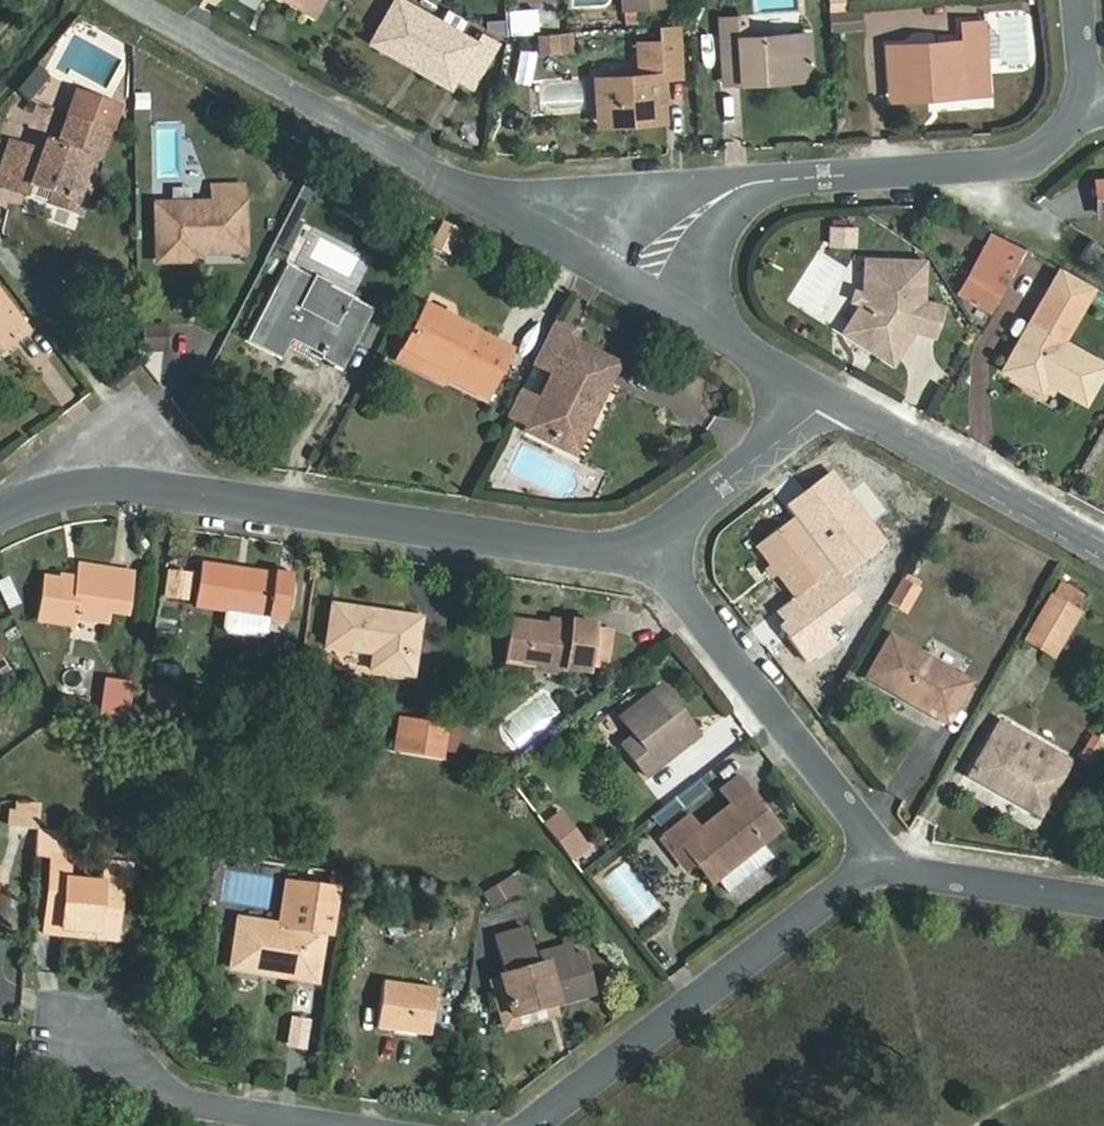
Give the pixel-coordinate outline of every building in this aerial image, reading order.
[(317,15),(325,0),(287,0),(317,15)] [(457,80),(470,57),(484,64),(495,44),(481,37),(477,44),(400,0),(397,0),(371,43),(385,51),(390,41),(457,80)] [(624,12),(670,9),(669,0),(624,0),(624,12)] [(863,32),(862,13),(831,16),(832,36),(863,32)] [(763,73),(812,71),(809,31),(749,34),(747,16),(723,18),(729,75),(740,75),(740,84),(764,83),(763,73)] [(964,41),(888,46),(890,90),(927,88),(928,100),(992,96),(987,22),(963,23),(964,41)] [(593,80),(594,117),(641,116),(641,125),(665,125),(663,73),(680,73),(678,26),(656,28),(656,42),(636,45),(637,76),(593,80)] [(390,41),(385,51),(450,88),(457,80),(390,41)] [(470,57),(457,80),(471,87),(484,64),(470,57)] [(33,101),(47,74),(30,66),(17,94),(33,101)] [(813,81),(812,71),(763,73),(764,83),(813,81)] [(730,85),(740,84),(740,75),(729,75),(730,85)] [(890,90),(891,102),(928,100),(927,88),(890,90)] [(42,153),(25,147),(7,189),(26,197),(31,183),(54,192),(78,200),(94,162),(101,165),(114,132),(122,111),(80,94),(72,115),(58,150),(45,144),(42,153)] [(641,116),(594,117),(594,128),(641,125),(641,116)] [(25,147),(7,140),(0,158),(0,186),(7,189),(25,147)] [(78,200),(54,192),(48,206),(80,218),(101,165),(94,162),(78,200)] [(215,186),(215,205),(245,204),(245,184),(215,186)] [(245,204),(215,205),(160,207),(162,262),(202,261),(202,253),(246,253),(245,204)] [(429,247),(448,254),(457,229),(439,222),(429,247)] [(826,223),(824,245),(853,247),(855,225),(826,223)] [(1026,256),(995,238),(965,291),(996,308),(1026,256)] [(1094,239),(1082,259),(1102,272),(1103,268),(1103,245),(1094,239)] [(815,252),(787,300),(816,316),(844,268),(815,252)] [(278,347),(286,335),(290,324),(321,341),(327,333),(349,344),(367,309),(288,266),(251,332),(278,347)] [(920,268),(861,266),(860,305),(839,338),(888,369),(909,336),(918,322),(918,308),(920,268)] [(1061,271),(1053,286),(1085,305),(1094,290),(1061,271)] [(1053,286),(1005,371),(1048,396),(1054,387),(1090,408),(1103,382),(1103,364),(1064,341),(1085,305),(1053,286)] [(3,357),(29,337),(0,300),(0,354),(3,357)] [(451,369),(448,376),(488,396),(513,346),(425,302),(404,345),(451,369)] [(928,342),(937,313),(918,308),(918,322),(909,336),(928,342)] [(526,431),(564,451),(580,420),(592,425),(623,363),(576,338),(579,330),(556,319),(533,363),(555,375),(526,431)] [(165,324),(134,327),(137,354),(168,351),(165,324)] [(290,324),(286,335),(339,363),(349,344),(327,333),(321,341),(290,324)] [(445,381),(448,376),(451,369),(404,345),(398,357),(445,381)] [(580,420),(564,451),(575,457),(592,425),(580,420)] [(914,498),(885,547),(905,559),(934,510),(914,498)] [(837,575),(798,524),(759,554),(798,604),(837,575)] [(80,566),(78,581),(110,584),(112,570),(80,566)] [(296,582),(205,567),(198,610),(231,614),(274,620),(290,622),(296,582)] [(110,584),(78,581),(44,575),(38,620),(70,625),(72,616),(105,622),(106,607),(123,609),(127,572),(112,570),(110,584)] [(193,579),(176,576),(173,595),(191,598),(193,579)] [(0,580),(0,596),(6,609),(18,603),(6,578),(0,580)] [(898,579),(884,605),(904,616),(918,590),(898,579)] [(1060,581),(1052,597),(1081,612),(1089,597),(1060,581)] [(1052,597),(1049,595),(1023,643),(1055,660),(1081,612),(1052,597)] [(424,621),(336,607),(330,647),(376,654),(375,671),(417,677),(424,621)] [(274,620),(231,614),(229,632),(233,637),(267,641),(272,637),(274,620)] [(594,671),(601,633),(601,628),(576,624),(575,630),(514,619),(506,666),(568,675),(570,667),(594,671)] [(617,636),(601,633),(594,671),(611,674),(617,636)] [(979,689),(897,643),(876,684),(957,731),(979,689)] [(643,780),(692,742),(675,719),(683,713),(662,684),(618,717),(635,740),(621,751),(643,780)] [(516,751),(564,718),(545,689),(496,722),(516,751)] [(135,694),(112,691),(106,726),(129,731),(135,694)] [(191,696),(155,691),(151,723),(197,729),(199,716),(188,715),(191,696)] [(675,719),(692,742),(700,735),(683,713),(675,719)] [(1042,823),(1065,781),(1024,754),(1033,738),(1004,721),(971,779),(1042,823)] [(409,725),(405,757),(450,763),(454,732),(409,725)] [(6,754),(12,736),(0,732),(0,752),(6,754)] [(1091,737),(1078,758),(1093,767),(1103,747),(1103,745),(1091,737)] [(1024,754),(1065,781),(1076,763),(1033,738),(1024,754)] [(703,835),(692,821),(664,843),(675,858),(682,853),(696,872),(699,875),(704,871),(717,887),(763,852),(784,836),(743,782),(724,797),(735,810),(703,835)] [(9,802),(7,827),(34,829),(36,804),(9,802)] [(547,827),(553,836),(570,824),(563,816),(547,827)] [(570,824),(553,836),(566,854),(583,842),(570,824)] [(583,842),(566,854),(573,863),(589,851),(583,842)] [(719,886),(729,898),(773,865),(763,852),(719,886)] [(675,858),(673,859),(687,878),(696,872),(682,853),(675,858)] [(600,880),(636,927),(662,908),(626,860),(600,880)] [(50,865),(45,933),(116,939),(120,892),(72,886),(73,865),(50,865)] [(699,875),(712,891),(717,887),(704,871),(699,875)] [(495,905),(520,893),(512,877),(487,889),(495,905)] [(283,885),(279,924),(297,926),(302,888),(283,885)] [(297,926),(279,924),(244,919),(235,973),(319,985),(327,938),(332,938),(336,893),(302,888),(297,926)] [(116,939),(45,933),(45,939),(115,945),(116,939)] [(500,980),(513,1022),(557,1009),(597,997),(584,956),(552,964),(548,956),(534,959),(526,935),(493,945),(505,977),(500,980)] [(438,995),(382,988),(376,1032),(431,1040),(438,995)] [(557,1009),(513,1022),(508,1023),(512,1036),(561,1022),(557,1009)]
